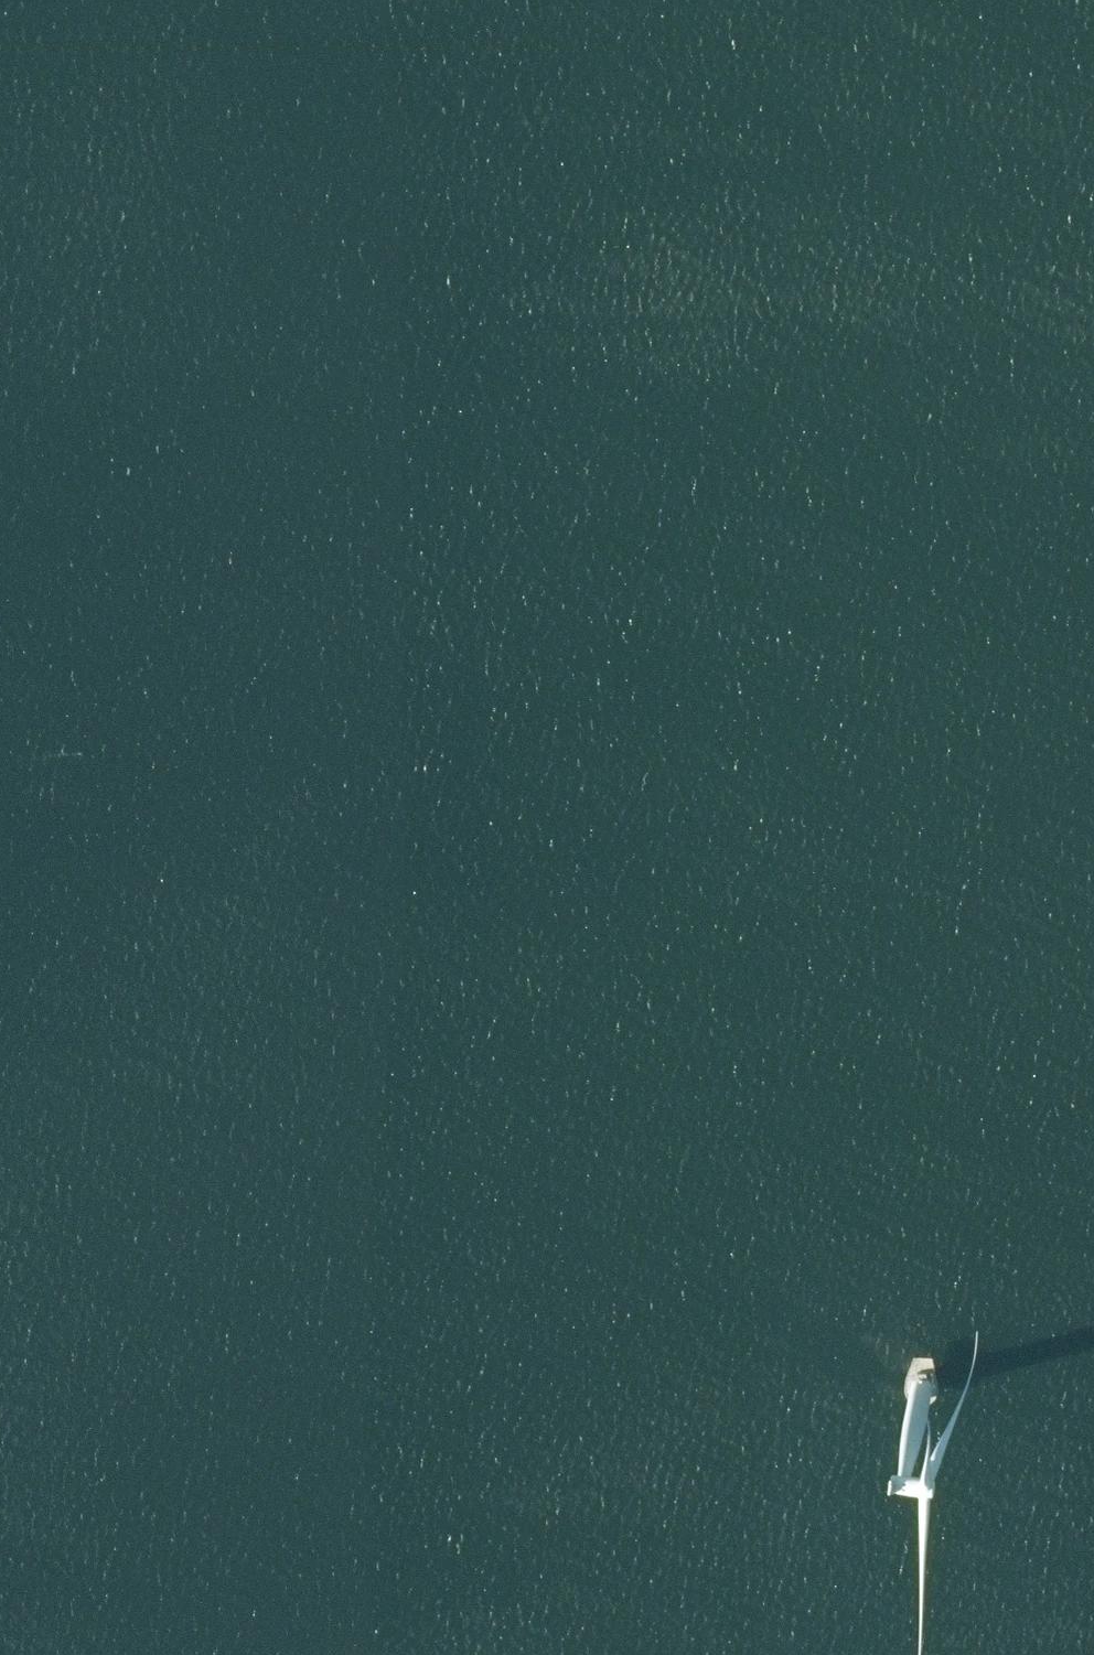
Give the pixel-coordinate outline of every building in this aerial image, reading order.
[(910,1389),(908,1394),(909,1399),(913,1403),(918,1405),(923,1405),(927,1402),(930,1398),(930,1392),(928,1388),(924,1384),(919,1383),(914,1385),(910,1389)]
